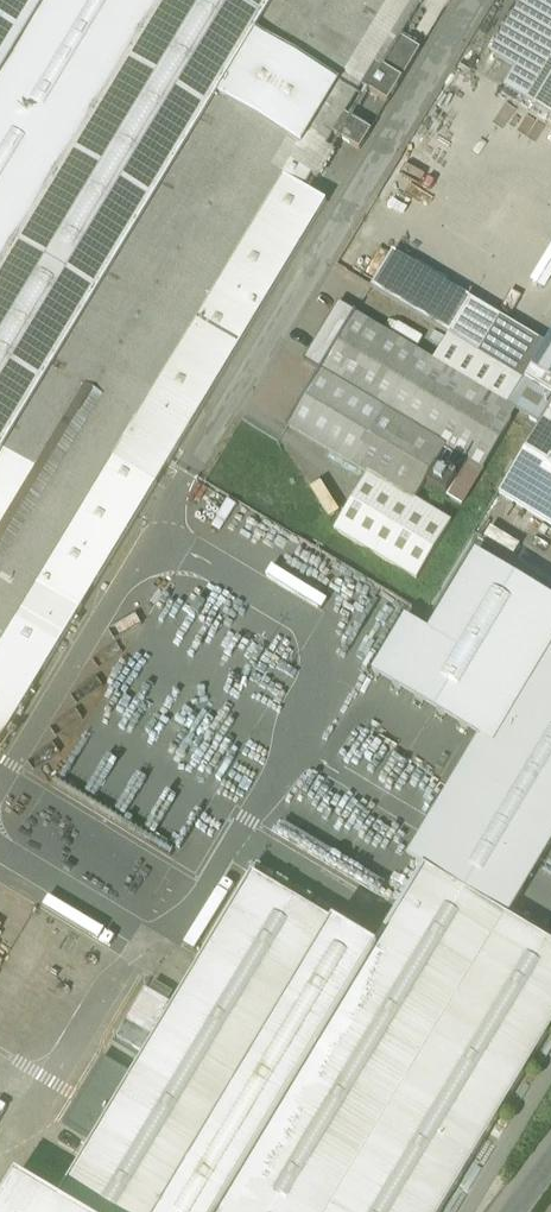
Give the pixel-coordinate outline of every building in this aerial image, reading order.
[(171,461),(179,449),(135,423),(136,421),(146,428),(154,415),(144,409),(283,178),(303,190),(304,190),(312,176),(323,158),(320,156),(325,147),(333,135),(344,116),(361,88),(374,65),(381,69),(400,38),(423,0),(0,0),(0,741),(171,461)] [(492,54),(516,70),(550,12),(550,0),(524,0),(492,54)] [(505,89),(550,117),(550,12),(516,70),(505,89)] [(400,38),(381,69),(374,65),(361,88),(388,104),(420,51),(400,38)] [(372,132),(344,116),(333,135),(360,151),(372,132)] [(335,153),(325,147),(320,156),(323,158),(312,176),(319,180),(335,153)] [(283,178),(144,409),(154,415),(146,428),(136,421),(135,423),(179,449),(327,203),(304,190),(303,190),(283,178)] [(546,345),(393,252),(372,287),(479,353),(524,380),(525,381),(532,369),(546,345)] [(436,363),(356,315),(339,304),(304,362),(321,372),(287,427),(289,427),(368,474),(334,531),(417,581),(452,523),(414,501),(447,447),(450,449),(428,486),(447,497),(462,506),(512,423),(508,407),(436,363)] [(479,353),(452,337),(436,363),(508,407),(524,380),(479,353)] [(550,381),(550,337),(546,345),(532,369),(550,381)] [(532,369),(525,381),(550,397),(550,381),(532,369)] [(508,407),(540,426),(550,408),(550,397),(525,381),(524,380),(508,407)] [(540,426),(499,494),(550,526),(550,408),(540,426)] [(550,847),(550,599),(477,555),(429,634),(406,620),(373,674),(480,739),(408,860),(423,869),(424,868),(508,919),(550,847)] [(253,876),(174,1007),(145,1056),(133,1076),(93,1143),(57,1202),(17,1178),(0,1206),(0,1211),(443,1211),(550,1033),(550,945),(508,919),(424,868),(423,869),(375,950),(253,876)] [(146,990),(117,1039),(145,1056),(174,1007),(168,1003),(172,994),(155,984),(150,992),(146,990)] [(64,1126),(93,1143),(133,1076),(104,1059),(64,1126)]
